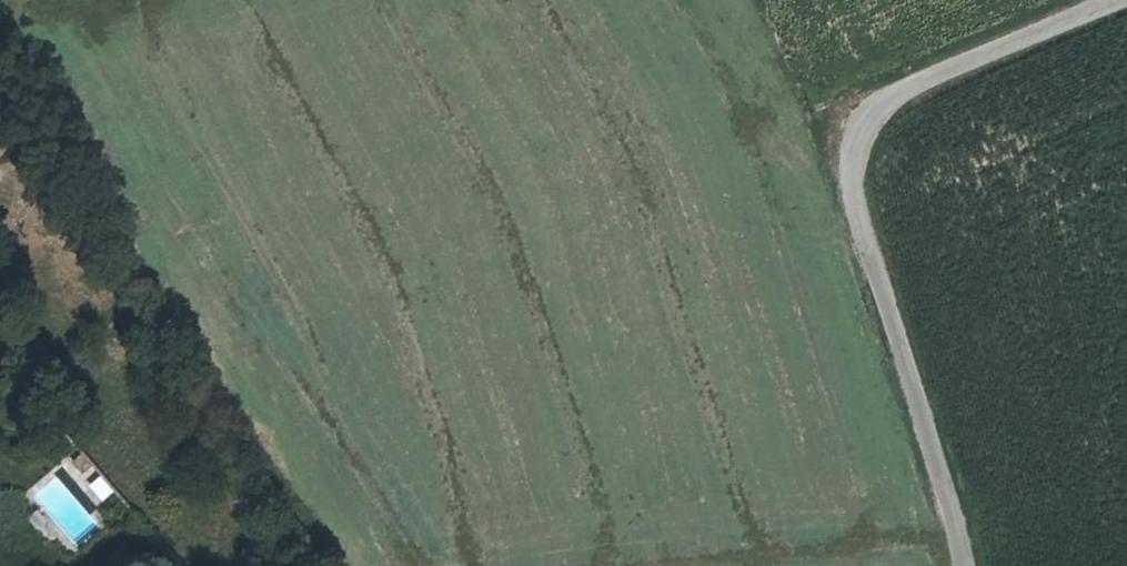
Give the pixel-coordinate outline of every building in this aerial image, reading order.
[(96,466),(87,456),(79,463),(87,473),(96,466)]
